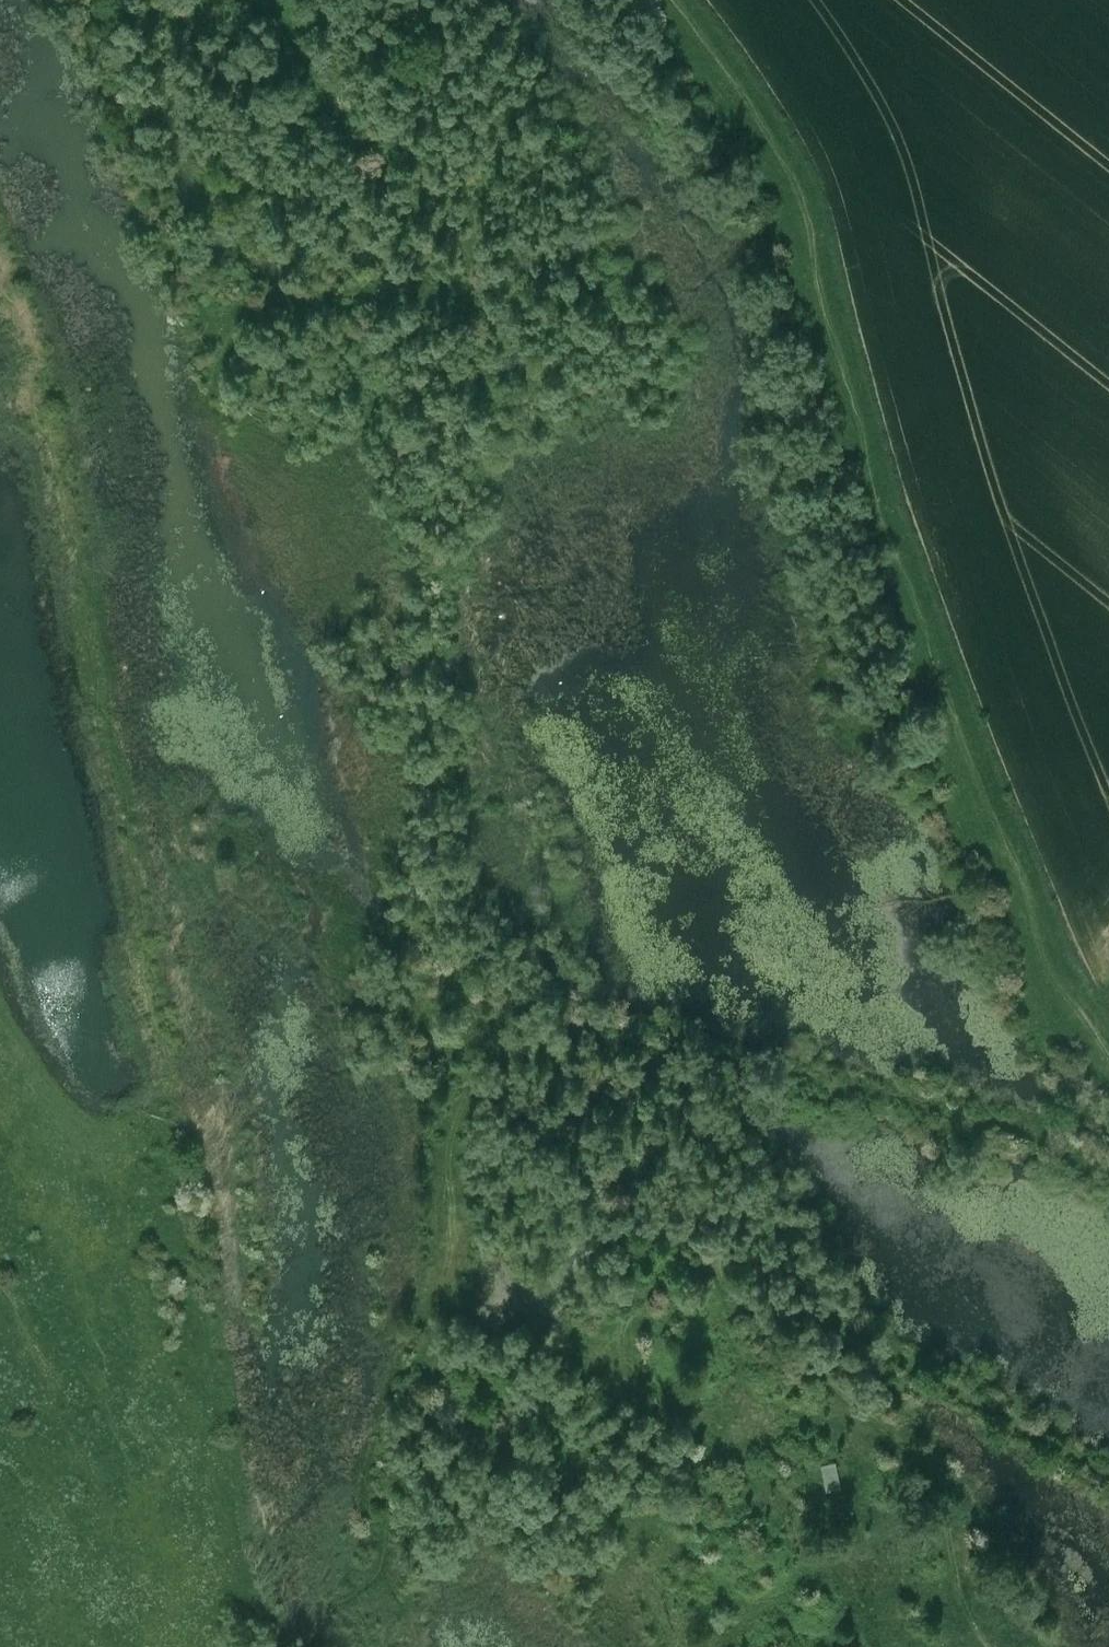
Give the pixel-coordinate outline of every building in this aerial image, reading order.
[(838,1487),(833,1463),(819,1466),(825,1490),(838,1487)]
